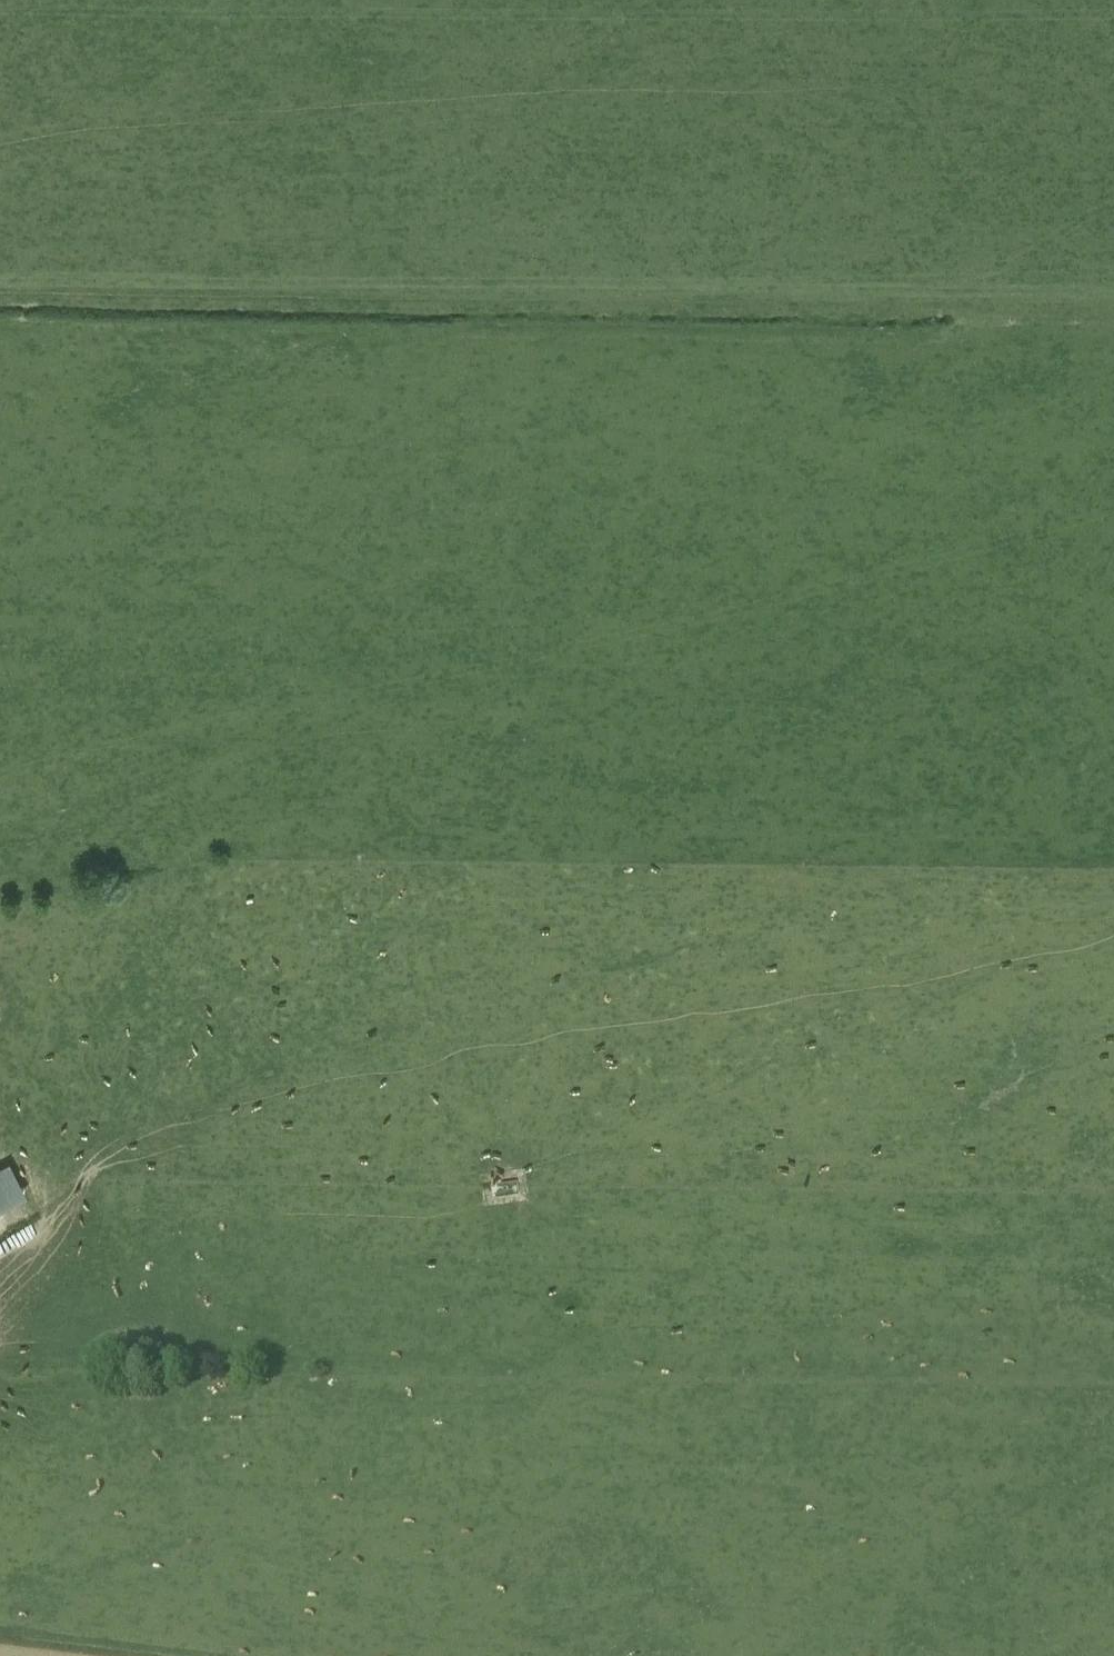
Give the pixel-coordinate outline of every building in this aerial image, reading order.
[(0,1168),(0,1227),(38,1207),(14,1161),(0,1168)]
